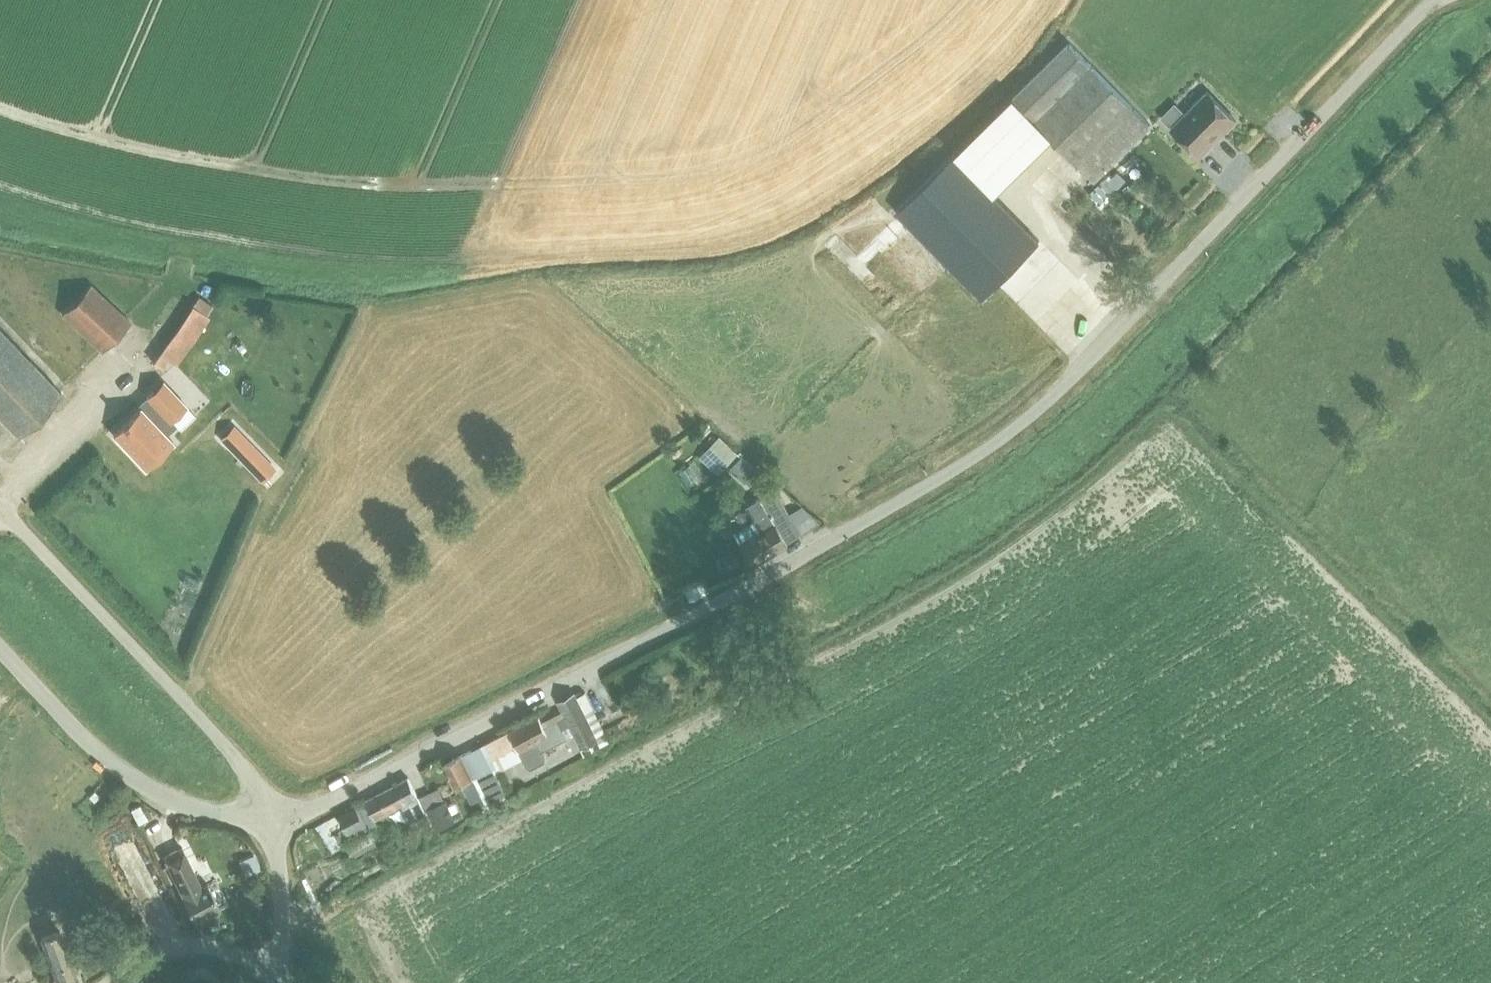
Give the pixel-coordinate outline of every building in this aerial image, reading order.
[(1153,123),(1073,43),(1016,99),(1095,179),(1153,123)] [(1239,121),(1211,92),(1173,128),(1201,157),(1239,121)] [(1175,103),(1161,117),(1169,125),(1183,111),(1175,103)] [(955,155),(897,212),(983,298),(1041,240),(994,194),(955,155)] [(1118,172),(1108,183),(1116,190),(1126,179),(1118,172)] [(870,262),(902,238),(894,227),(861,251),(870,262)] [(91,284),(62,314),(101,350),(130,321),(91,284)] [(192,304),(153,361),(170,374),(210,316),(192,304)] [(0,326),(0,412),(20,433),(63,391),(0,326)] [(166,383),(114,432),(144,464),(171,439),(166,434),(176,425),(170,419),(186,404),(166,383)] [(219,438),(261,482),(275,468),(233,425),(219,438)] [(738,454),(719,438),(704,454),(723,470),(738,454)] [(742,457),(734,466),(749,479),(758,470),(742,457)] [(687,484),(699,478),(692,463),(680,469),(687,484)] [(752,509),(757,518),(737,531),(743,542),(754,561),(803,533),(820,524),(801,506),(791,512),(777,489),(763,497),(766,501),(752,509)] [(696,600),(713,593),(706,576),(689,583),(696,600)] [(736,656),(726,661),(729,669),(740,664),(736,656)] [(539,716),(483,743),(497,771),(523,758),(527,765),(532,768),(545,760),(546,755),(543,750),(568,737),(563,728),(569,724),(581,746),(584,752),(609,739),(585,692),(577,696),(576,693),(575,693),(558,702),(565,716),(545,726),(539,716)] [(462,752),(444,762),(455,785),(463,781),(474,802),(484,797),(487,804),(508,793),(497,771),(483,743),(463,754),(462,752)] [(377,816),(399,805),(407,821),(427,812),(409,777),(368,798),(377,816)] [(445,798),(427,806),(436,826),(454,817),(445,798)] [(83,806),(89,813),(94,808),(88,802),(83,806)] [(141,802),(131,807),(139,821),(148,816),(141,802)] [(366,821),(357,806),(340,817),(349,831),(366,821)] [(370,833),(347,847),(353,857),(376,843),(370,833)] [(194,916),(219,904),(207,879),(201,882),(182,842),(164,851),(183,890),(182,891),(194,916)] [(133,883),(153,877),(145,848),(125,854),(133,883)] [(157,900),(159,906),(150,910),(161,937),(182,929),(168,895),(157,900)] [(77,972),(62,929),(43,935),(58,979),(56,980),(57,982),(71,982),(69,975),(77,972)]
